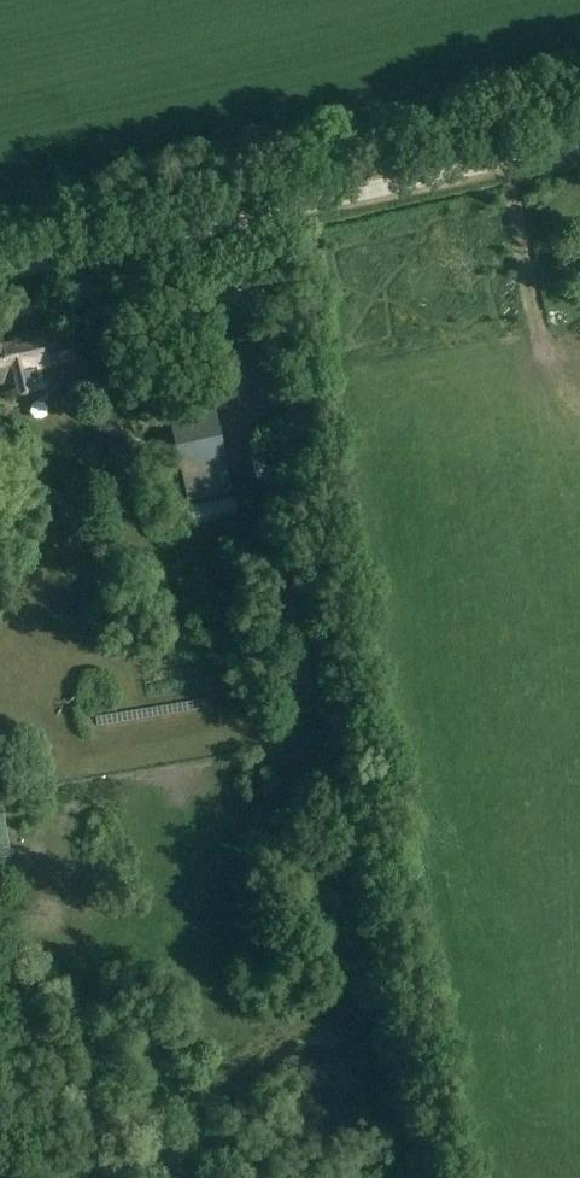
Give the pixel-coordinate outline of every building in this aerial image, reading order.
[(38,312),(34,297),(15,301),(19,316),(38,312)] [(3,384),(4,388),(6,397),(46,388),(42,373),(42,371),(42,370),(76,362),(70,336),(53,339),(54,342),(49,343),(48,341),(46,333),(45,328),(12,335),(13,340),(0,343),(0,342),(0,384),(3,384)] [(168,418),(181,473),(225,463),(227,462),(215,407),(168,418)] [(225,463),(181,473),(186,500),(232,490),(225,463)]
